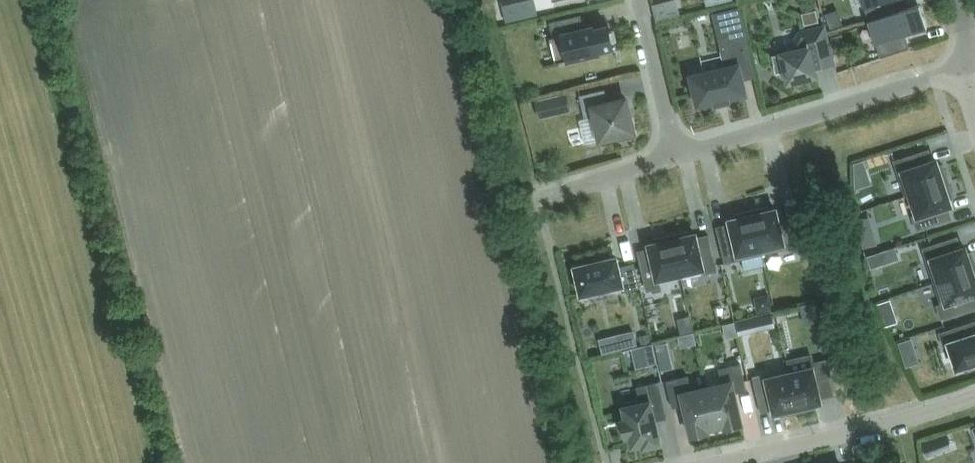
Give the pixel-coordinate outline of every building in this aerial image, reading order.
[(869,21),(893,14),(893,13),(889,0),(862,0),(869,21)] [(662,2),(652,4),(656,20),(666,18),(662,2)] [(893,14),(869,21),(881,57),(910,48),(910,46),(905,48),(900,35),(926,27),(919,4),(893,13),(893,14)] [(523,8),(499,14),(501,23),(525,17),(523,8)] [(745,93),(741,78),(754,75),(738,9),(715,15),(727,68),(692,76),(699,104),(715,100),(716,104),(729,101),(728,97),(745,93)] [(805,12),(809,25),(820,22),(817,9),(805,12)] [(600,50),(614,47),(609,26),(595,29),(594,26),(584,28),(581,15),(549,22),(553,37),(550,38),(556,62),(567,60),(568,61),(600,53),(600,50)] [(792,50),(772,55),(776,73),(785,71),(788,83),(818,76),(814,60),(826,58),(827,60),(828,60),(821,30),(802,35),(792,50)] [(844,33),(834,36),(835,43),(846,41),(844,33)] [(595,116),(601,139),(618,135),(619,139),(635,135),(626,98),(608,103),(605,89),(579,95),(585,118),(595,116)] [(567,93),(535,100),(539,115),(570,107),(567,93)] [(938,165),(936,160),(927,163),(923,152),(929,150),(929,149),(894,161),(905,195),(948,181),(943,164),(938,165)] [(854,173),(867,169),(864,159),(854,162),(854,173)] [(941,208),(951,205),(949,199),(954,198),(948,181),(905,195),(906,196),(910,194),(917,215),(913,216),(917,229),(951,218),(951,217),(945,219),(941,208)] [(769,206),(752,210),(762,254),(799,245),(790,210),(789,210),(791,216),(778,219),(776,209),(770,211),(769,206)] [(725,262),(762,254),(752,210),(734,214),(735,219),(730,220),(732,230),(720,233),(718,227),(717,227),(725,262)] [(688,230),(671,234),(680,274),(702,269),(703,273),(717,270),(709,235),(707,235),(709,241),(698,244),(695,234),(689,235),(688,230)] [(647,290),(660,287),(659,279),(680,274),(671,234),(654,238),(655,243),(649,244),(651,255),(641,257),(639,251),(638,251),(647,290)] [(872,234),(860,237),(862,247),(874,244),(872,234)] [(974,269),(974,262),(972,251),(967,253),(965,247),(955,251),(952,240),(958,238),(957,237),(923,248),(934,282),(974,269)] [(895,246),(878,252),(882,265),(900,259),(895,246)] [(618,266),(616,258),(596,262),(575,267),(581,295),(620,286),(621,292),(640,287),(634,262),(618,266)] [(934,282),(941,304),(937,305),(941,318),(974,307),(974,306),(970,296),(974,294),(974,269),(934,282)] [(891,300),(878,304),(882,317),(895,313),(891,300)] [(752,318),(736,322),(739,334),(755,331),(752,318)] [(974,362),(974,327),(973,322),(939,333),(944,346),(949,344),(957,368),(974,362)] [(634,330),(625,332),(629,347),(637,345),(634,330)] [(650,333),(639,336),(641,345),(652,342),(650,333)] [(912,338),(898,342),(903,356),(916,352),(912,338)] [(667,342),(655,345),(658,359),(671,356),(667,342)] [(641,346),(645,366),(657,363),(653,343),(641,346)] [(834,395),(825,359),(810,363),(811,368),(790,373),(799,412),(816,408),(815,403),(821,402),(819,392),(831,389),(832,395),(834,395)] [(722,384),(707,387),(716,427),(725,425),(725,428),(742,424),(735,393),(746,390),(740,363),(718,368),(722,384)] [(781,416),(799,412),(790,373),(768,378),(767,373),(753,376),(762,412),(763,412),(761,405),(772,403),(775,413),(780,412),(781,416)] [(684,405),(692,436),(708,432),(707,429),(716,427),(707,387),(691,391),(688,375),(666,380),(672,408),(684,405)] [(630,436),(632,446),(643,444),(644,447),(660,443),(653,412),(665,409),(659,381),(637,386),(639,398),(622,402),(626,419),(623,420),(626,437),(630,436)] [(926,457),(934,455),(928,440),(921,443),(926,457)]
